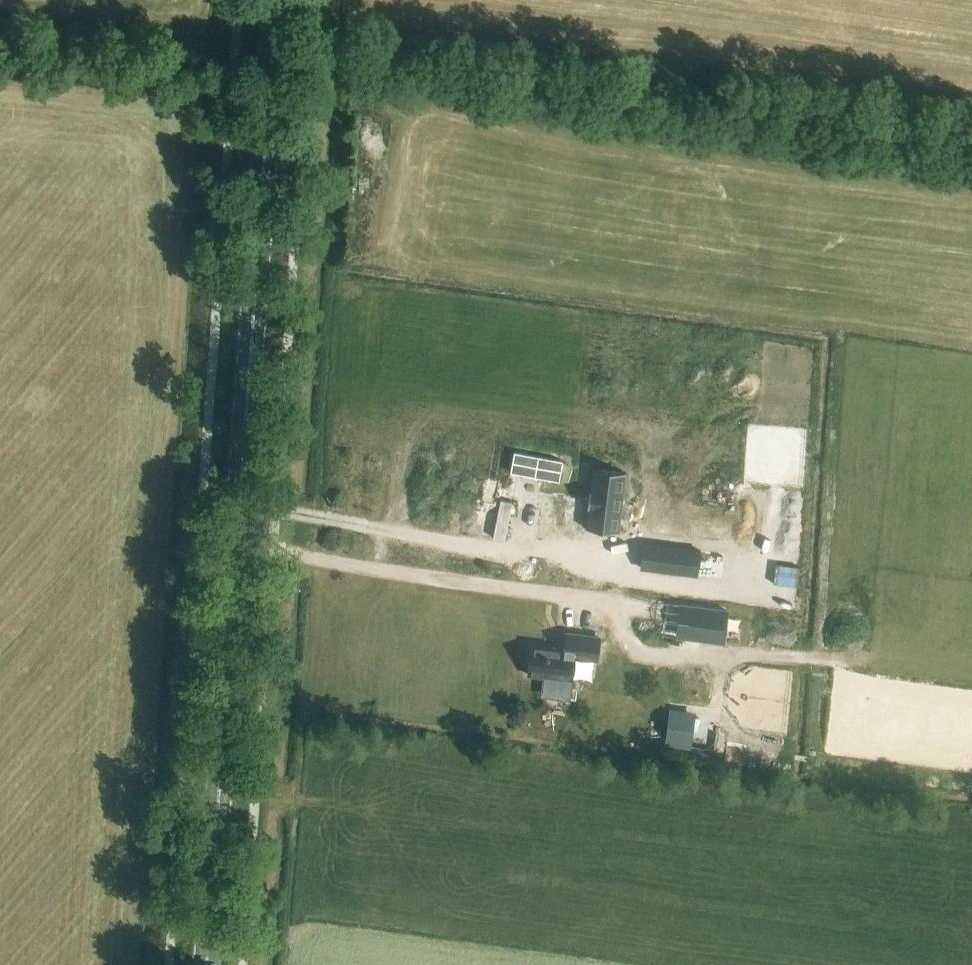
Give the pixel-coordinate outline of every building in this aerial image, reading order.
[(587,470),(578,525),(609,529),(618,474),(587,470)] [(700,553),(644,546),(640,570),(697,578),(700,553)] [(727,611),(680,604),(676,637),(724,644),(727,611)] [(528,676),(553,679),(554,689),(567,691),(572,681),(574,658),(597,661),(600,638),(566,634),(564,650),(532,646),(528,676)] [(694,717),(669,714),(666,744),(690,747),(694,717)]
